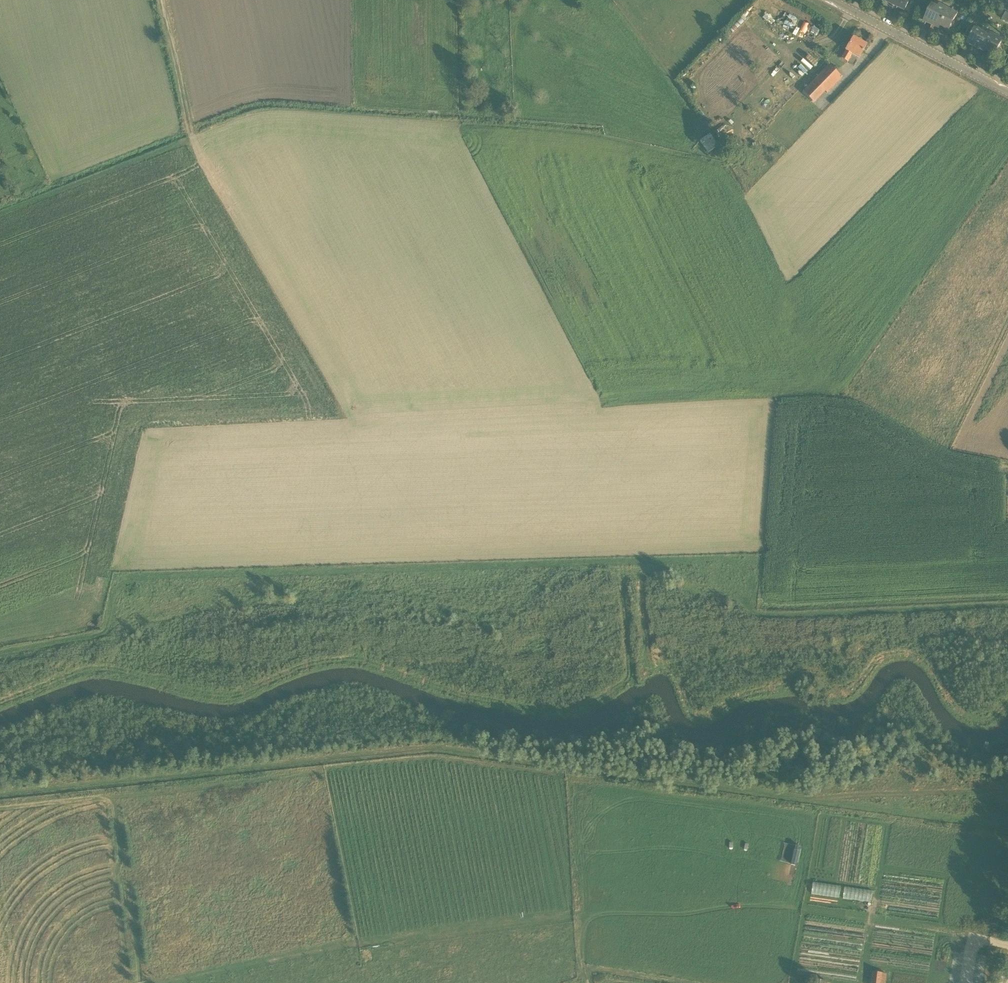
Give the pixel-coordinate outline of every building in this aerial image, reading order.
[(910,0),(891,0),(890,3),(905,10),(910,0)] [(957,13),(940,4),(938,7),(932,4),(924,20),(932,25),(934,22),(949,30),(957,13)] [(804,27),(801,32),(808,36),(811,31),(804,27)] [(987,34),(975,27),(967,43),(980,49),(984,52),(985,50),(995,55),(1003,39),(988,31),(987,34)] [(859,58),(866,46),(853,38),(841,59),(847,62),(852,54),(859,58)] [(809,55),(793,70),(802,79),(818,64),(809,55)] [(828,66),(825,63),(818,70),(821,73),(802,92),(814,104),(825,92),(827,93),(842,78),(829,65),(828,66)] [(699,140),(707,153),(719,146),(710,133),(699,140)] [(857,981),(870,982),(872,982),(874,967),(860,965),(857,981)]
